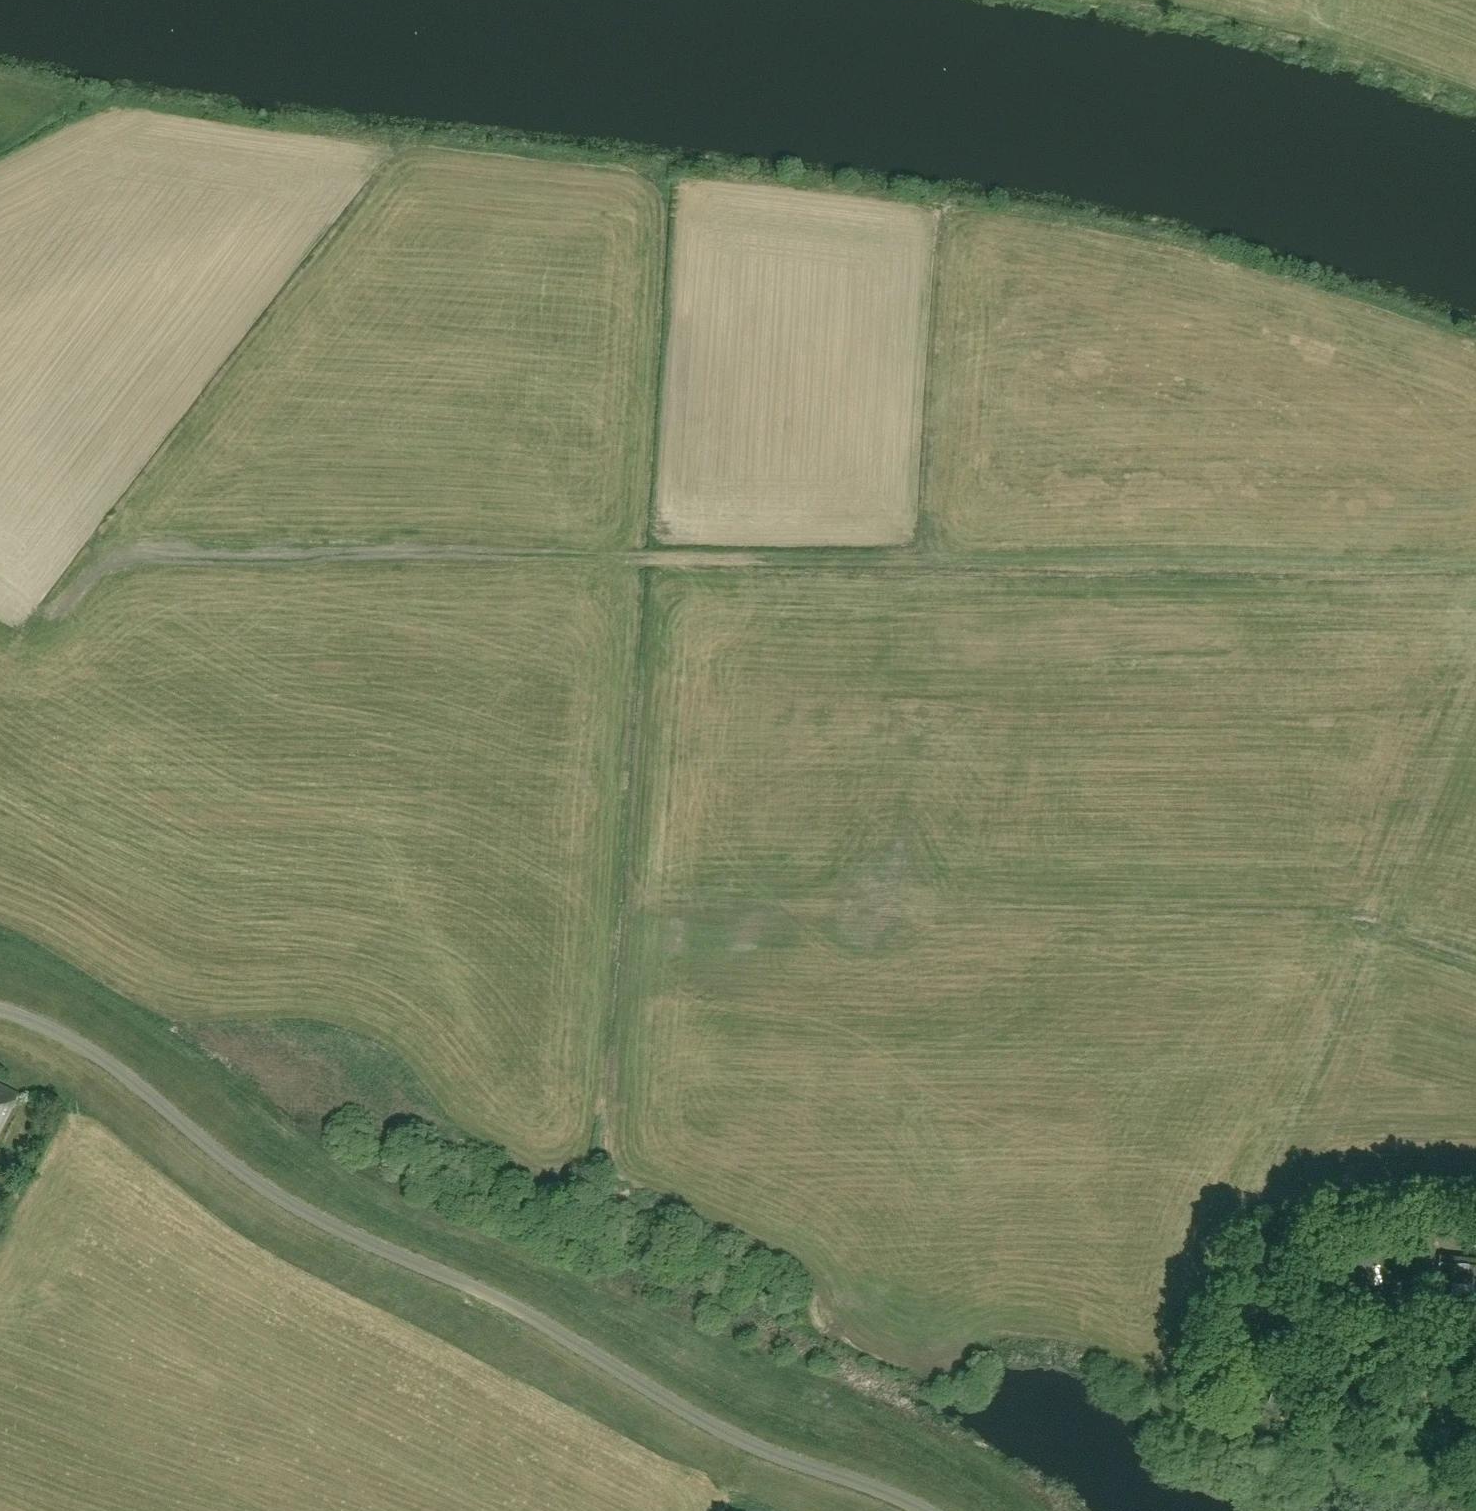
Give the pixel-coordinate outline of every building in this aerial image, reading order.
[(0,1084),(0,1132),(19,1094),(0,1084)] [(1377,1249),(1370,1250),(1369,1245),(1347,1248),(1353,1288),(1373,1286),(1371,1268),(1379,1267),(1377,1249)] [(1440,1255),(1438,1272),(1447,1273),(1447,1272),(1453,1272),(1452,1283),(1473,1285),(1475,1260),(1448,1258),(1448,1256),(1440,1255)]
